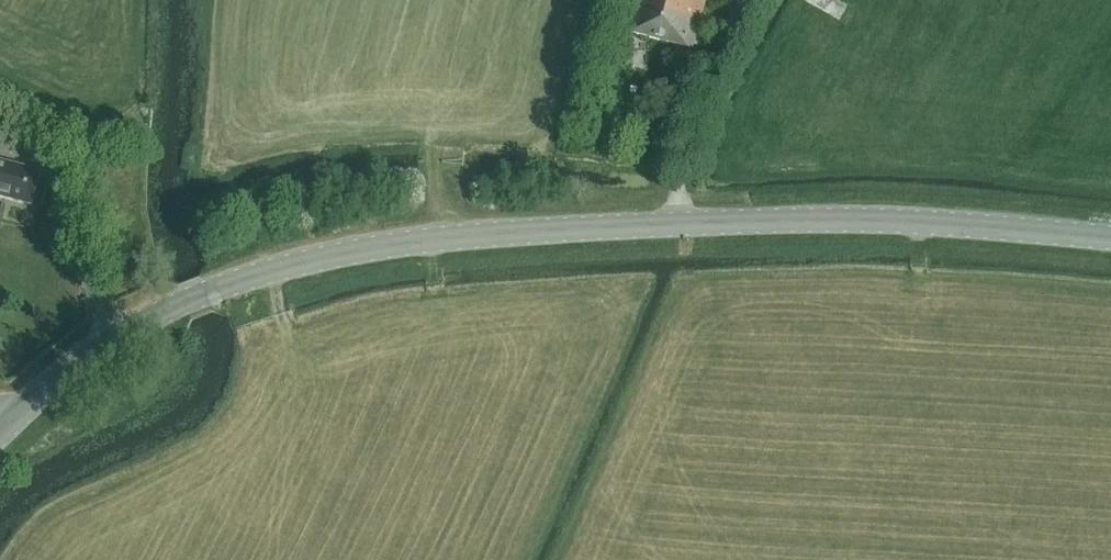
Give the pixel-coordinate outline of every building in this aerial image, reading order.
[(627,33),(693,50),(707,0),(636,0),(627,33)] [(15,201),(32,205),(41,172),(0,162),(0,197),(15,201)]
